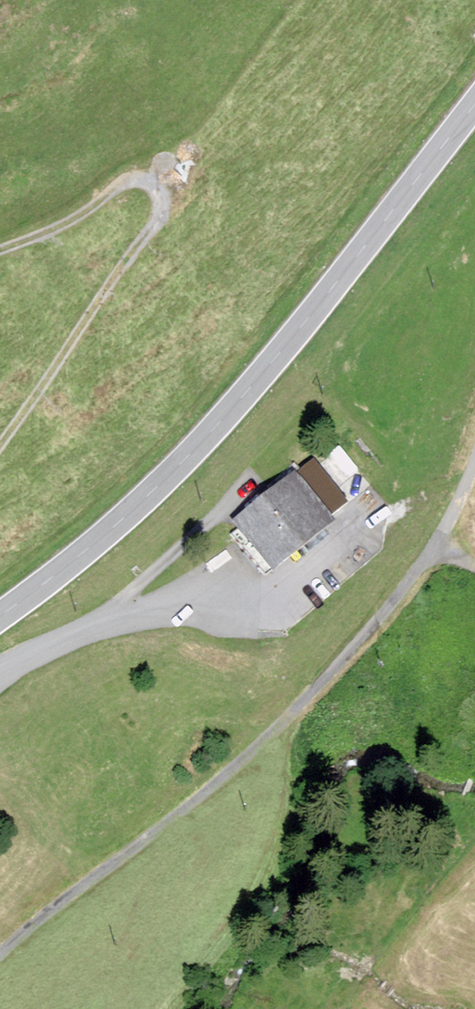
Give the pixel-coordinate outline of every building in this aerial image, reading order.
[(328,521),(293,477),(236,521),(271,565),(328,521)]
